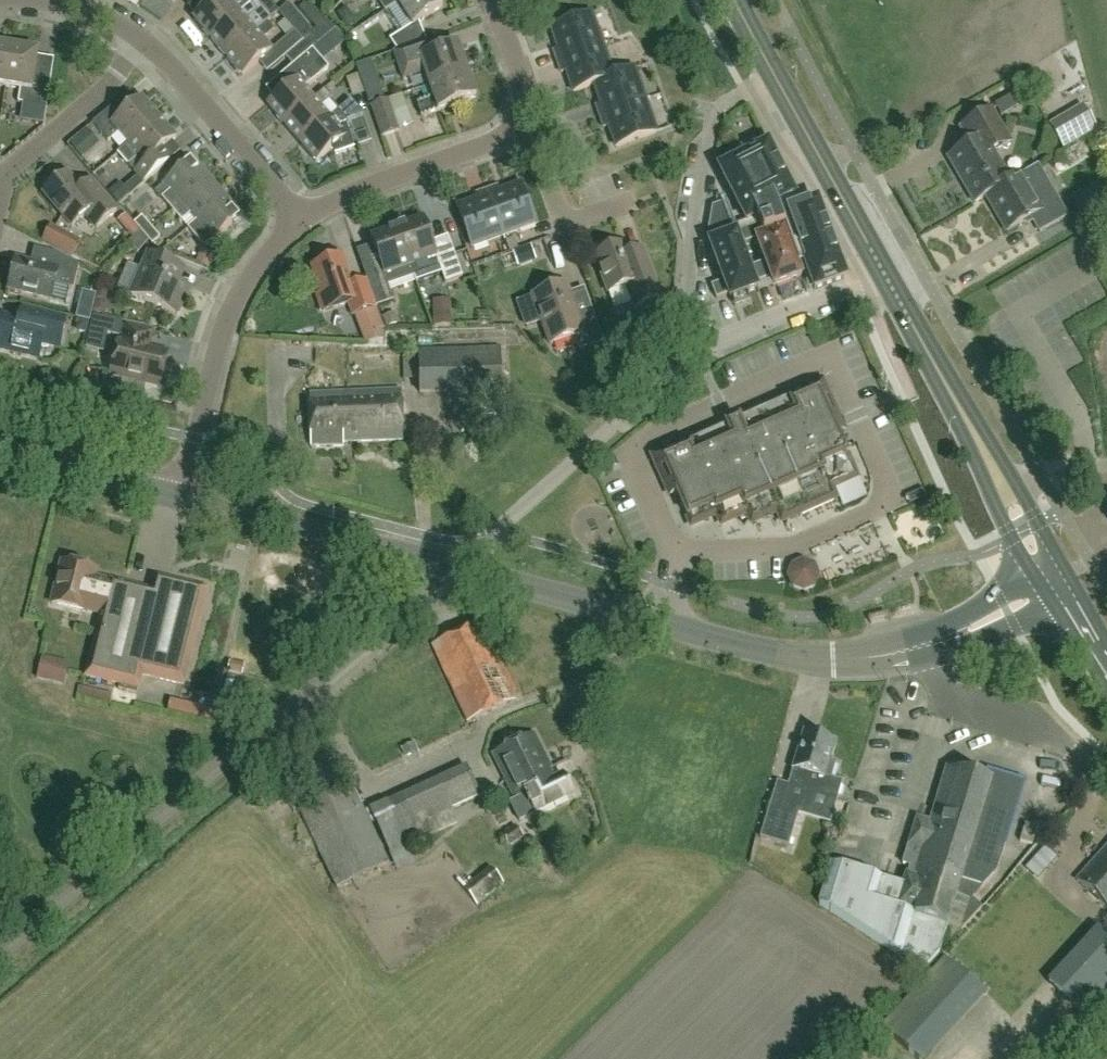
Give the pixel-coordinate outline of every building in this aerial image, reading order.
[(254,0),(212,0),(213,1),(193,19),(209,38),(254,0)] [(267,22),(271,19),(256,0),(254,0),(209,38),(225,57),(255,32),(255,31),(267,22)] [(385,13),(398,4),(397,3),(402,0),(377,0),(385,13)] [(389,40),(396,51),(426,40),(418,23),(443,7),(438,0),(402,0),(397,3),(398,4),(412,25),(399,34),(389,40)] [(303,41),(285,57),(294,67),(311,53),(337,30),(325,22),(326,21),(305,5),(299,10),(316,30),(314,32),(310,35),(311,35),(303,41)] [(557,62),(602,46),(591,14),(551,29),(558,49),(553,51),(557,62)] [(274,30),(267,22),(255,31),(255,32),(225,57),(242,76),(272,51),(262,40),(274,30)] [(295,31),(275,48),(284,58),(285,57),(303,41),(295,31)] [(422,42),(393,52),(403,80),(424,73),(428,86),(467,72),(458,47),(438,53),(433,38),(422,42)] [(12,48),(0,46),(0,86),(6,87),(12,48)] [(613,78),(613,77),(602,46),(557,62),(561,74),(566,72),(573,92),(594,85),(613,78)] [(12,48),(6,87),(20,89),(18,103),(46,108),(51,80),(34,77),(38,52),(12,48)] [(292,84),(267,106),(283,125),(313,99),(305,89),(316,79),(326,71),(320,63),(311,53),(294,67),(293,67),(284,75),(292,84)] [(370,61),(355,66),(358,75),(359,78),(374,73),(370,61)] [(600,117),(644,101),(633,69),(613,77),(613,78),(594,85),(601,104),(596,105),(600,117)] [(433,98),(417,104),(421,117),(476,98),(467,72),(428,86),(433,98)] [(313,99),(283,125),(299,143),(338,111),(329,101),(332,98),(325,89),(313,99)] [(129,145),(159,119),(142,99),(122,116),(114,106),(92,124),(108,142),(119,133),(129,145)] [(338,111),(299,143),(316,163),(331,150),(334,155),(354,148),(347,126),(338,129),(337,127),(348,117),(350,124),(362,120),(360,112),(350,100),(338,111)] [(382,137),(398,131),(387,101),(371,107),(382,137)] [(644,101),(600,117),(604,128),(609,127),(616,147),(656,133),(644,101)] [(1082,106),(1048,126),(1062,151),(1097,131),(1082,106)] [(1021,175),(1021,174),(1010,181),(993,152),(1009,142),(990,110),(959,128),(959,129),(963,127),(972,143),(948,157),(975,203),(986,196),(1021,175)] [(159,119),(129,145),(118,154),(143,184),(165,165),(156,155),(176,139),(159,119)] [(719,169),(745,222),(755,217),(759,225),(720,239),(709,243),(723,282),(711,286),(716,299),(728,295),(730,299),(746,293),(756,290),(754,284),(769,278),(773,287),(801,277),(800,275),(807,272),(814,289),(844,278),(816,204),(799,210),(794,198),(795,198),(767,145),(767,144),(767,145),(719,169)] [(1074,154),(1079,168),(1097,161),(1091,148),(1074,154)] [(171,210),(209,178),(193,159),(163,184),(164,185),(157,191),(162,198),(161,199),(171,210)] [(1021,175),(986,196),(1007,232),(1032,216),(1040,230),(1039,231),(1039,232),(1067,216),(1050,186),(1037,164),(1021,174),(1021,175)] [(67,174),(44,194),(72,227),(85,216),(96,228),(117,211),(96,186),(91,181),(80,190),(67,174)] [(209,178),(171,210),(188,229),(225,197),(209,178)] [(487,191),(503,236),(535,225),(520,185),(500,192),(498,187),(487,191)] [(471,247),(503,236),(487,191),(475,195),(477,200),(457,208),(471,247)] [(225,197),(188,229),(204,249),(242,217),(225,197)] [(735,227),(726,202),(712,207),(707,237),(735,227)] [(126,215),(118,222),(133,239),(141,232),(140,231),(134,224),(126,215)] [(142,217),(134,224),(140,231),(141,232),(143,235),(148,231),(151,228),(142,217)] [(397,228),(414,278),(415,277),(412,266),(436,258),(445,283),(462,277),(450,243),(434,249),(423,219),(397,228)] [(71,257),(79,241),(50,226),(42,241),(71,257)] [(148,231),(143,235),(149,242),(152,246),(160,239),(151,228),(148,231)] [(388,287),(414,278),(397,228),(370,237),(381,268),(364,273),(376,307),(393,301),(388,287)] [(141,232),(129,245),(138,253),(149,242),(143,235),(141,232)] [(526,268),(542,259),(532,241),(516,250),(526,268)] [(623,245),(594,256),(608,294),(627,287),(633,303),(634,307),(660,298),(650,269),(642,249),(627,255),(623,245)] [(14,265),(9,289),(51,300),(54,285),(73,289),(79,266),(57,254),(34,249),(31,262),(16,258),(14,265)] [(141,271),(128,265),(118,290),(177,315),(188,288),(180,285),(186,270),(148,254),(141,271)] [(342,258),(312,268),(321,294),(316,295),(323,313),(348,304),(353,316),(355,316),(365,344),(385,340),(381,330),(384,329),(376,308),(367,281),(352,286),(342,258)] [(579,323),(566,284),(532,296),(550,345),(574,337),(579,351),(603,343),(594,318),(579,323)] [(0,324),(0,350),(38,359),(42,343),(59,347),(66,321),(36,313),(21,309),(19,321),(2,317),(0,324)] [(93,316),(90,331),(108,335),(120,338),(123,323),(93,316)] [(148,350),(152,333),(127,327),(123,343),(118,342),(111,374),(159,386),(167,354),(148,350)] [(419,395),(501,392),(500,348),(418,350),(419,395)] [(658,451),(649,455),(668,498),(677,494),(691,526),(717,515),(721,525),(747,513),(751,523),(777,512),(782,522),(835,498),(831,490),(845,483),(850,481),(851,481),(854,472),(847,456),(838,436),(847,431),(823,378),(788,394),(790,397),(738,420),(737,420),(726,424),(726,425),(659,454),(658,451)] [(356,430),(357,443),(402,441),(401,390),(348,392),(349,430),(356,430)] [(343,443),(357,443),(356,430),(349,430),(348,392),(309,394),(310,448),(343,447),(343,443)] [(818,559),(790,561),(792,591),(820,589),(818,559)] [(108,585),(93,581),(96,571),(62,563),(52,605),(85,613),(86,611),(101,615),(86,677),(120,685),(119,690),(137,695),(141,675),(183,686),(195,637),(191,637),(202,592),(157,581),(154,595),(109,584),(108,585)] [(467,723),(514,701),(478,624),(432,645),(467,723)] [(42,673),(69,681),(74,664),(48,655),(42,673)] [(530,778),(550,768),(533,734),(493,755),(505,780),(526,770),(530,778)] [(827,761),(833,743),(805,735),(800,752),(798,752),(792,770),(793,770),(788,786),(777,783),(760,839),(788,847),(798,815),(830,824),(842,782),(831,779),(836,764),(827,761)] [(389,855),(458,824),(452,811),(480,798),(466,768),(370,812),(389,855)] [(526,770),(505,780),(516,801),(510,804),(519,822),(573,796),(562,775),(556,778),(556,777),(554,778),(549,770),(550,769),(550,768),(530,778),(526,770)] [(958,772),(946,769),(930,823),(917,819),(903,865),(916,869),(913,879),(906,877),(903,886),(831,864),(819,905),(922,972),(940,952),(948,927),(959,931),(961,931),(981,909),(971,899),(996,872),(1024,783),(988,772),(985,780),(958,772)] [(337,889),(388,865),(352,787),(300,811),(337,889)] [(1032,845),(1037,828),(1025,824),(1019,842),(1032,845)] [(1079,880),(1106,908),(1106,848),(1079,880)] [(510,876),(502,867),(495,873),(490,868),(463,890),(477,906),(504,883),(503,883),(510,876)] [(1106,995),(1106,939),(1098,930),(1048,984),(1086,1018),(1106,995)] [(984,998),(945,962),(884,1028),(917,1058),(927,1058),(984,998)]
